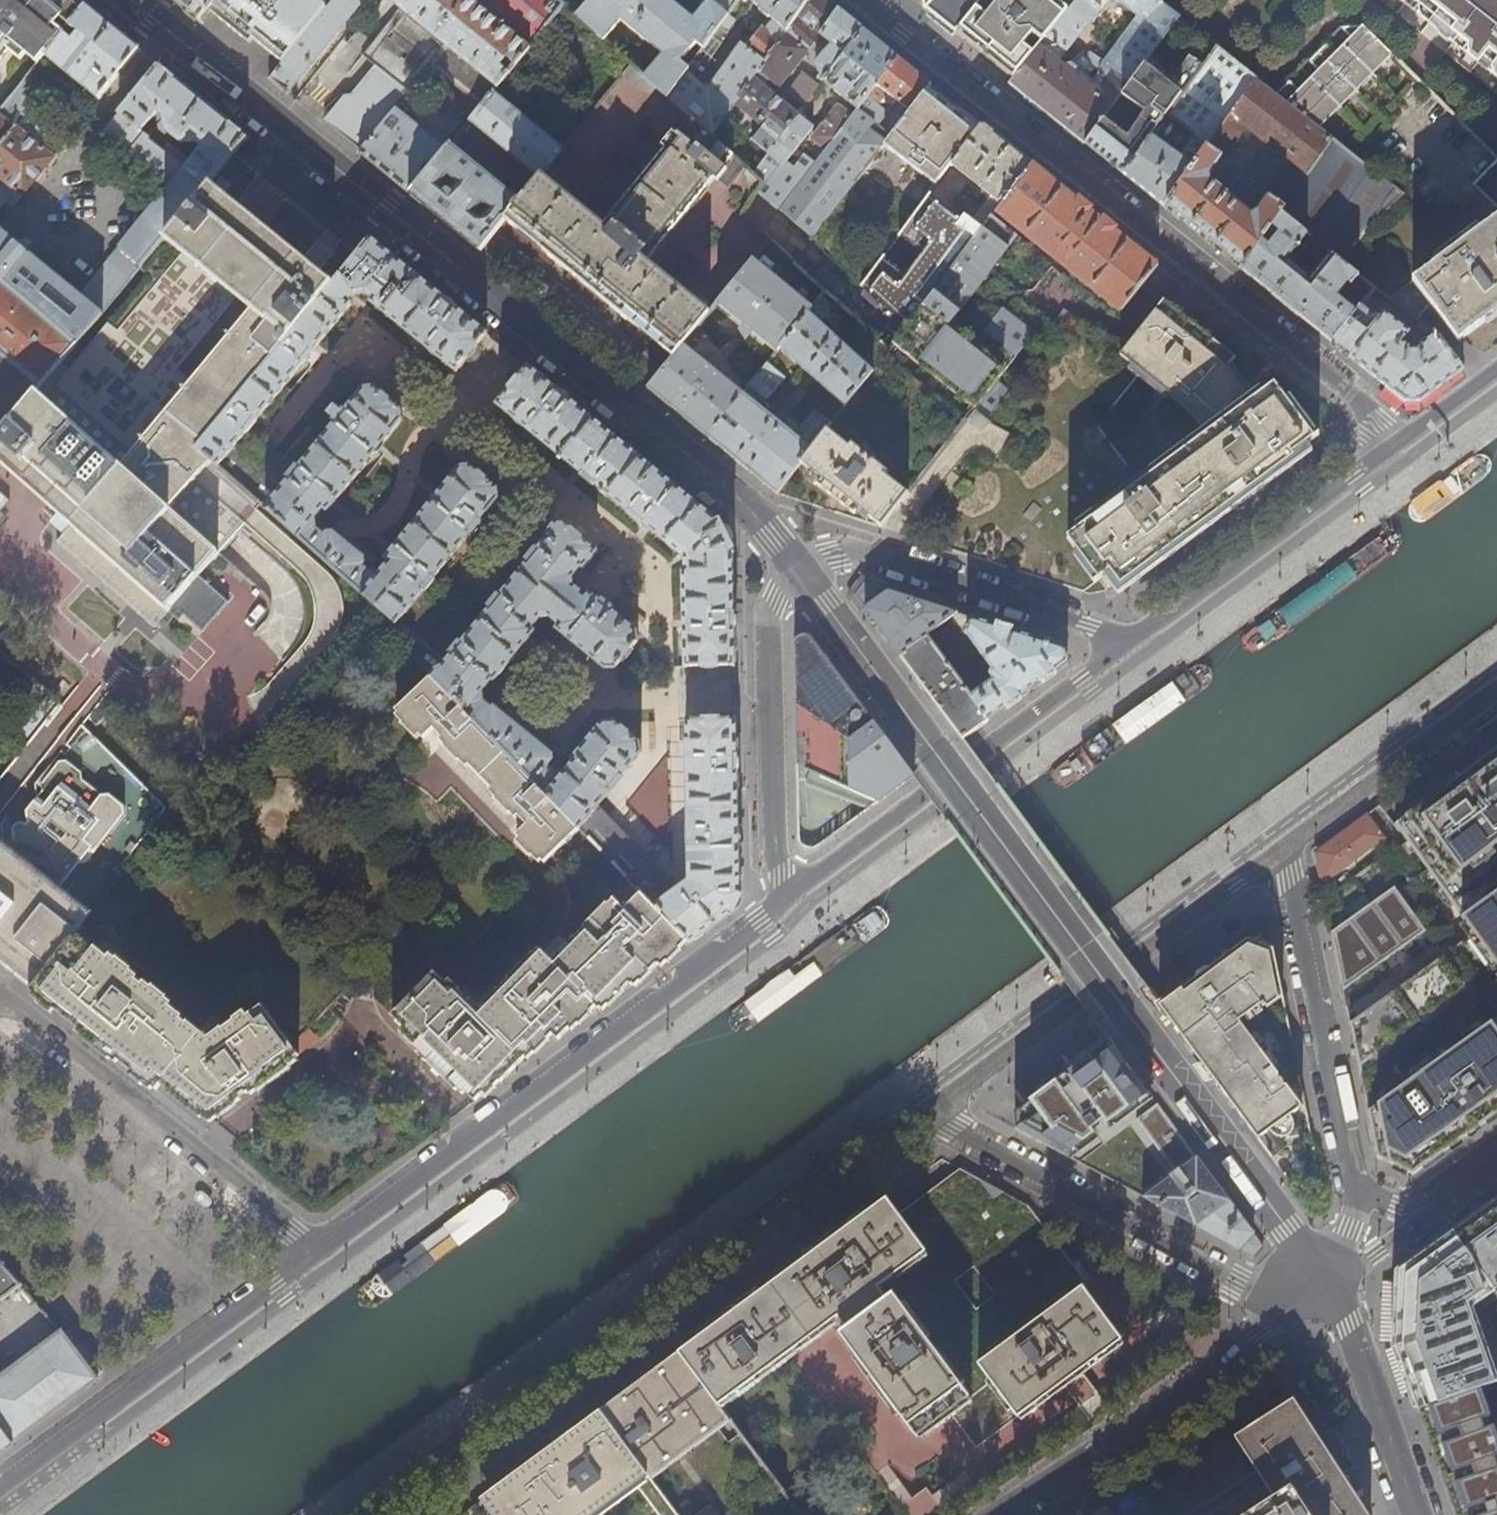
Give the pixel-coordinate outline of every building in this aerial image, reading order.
[(15,45),(38,64),(45,55),(85,6),(78,0),(0,0),(0,64),(15,45)] [(199,22),(209,10),(212,6),(217,0),(173,0),(199,22)] [(212,6),(254,41),(265,50),(282,64),(334,0),(217,0),(212,6)] [(282,64),(270,79),(286,92),(359,4),(358,0),(334,0),(282,64)] [(558,0),(392,0),(401,7),(361,54),(375,65),(405,91),(421,70),(427,63),(442,74),(463,91),(480,105),(491,91),(561,3),(558,0)] [(576,16),(603,40),(621,19),(661,53),(643,76),(665,96),(685,70),(686,67),(678,61),(694,42),(701,47),(715,30),(727,14),(737,0),(590,0),(576,16)] [(808,0),(749,0),(759,7),(758,9),(769,17),(763,26),(760,25),(745,46),(741,43),(706,91),(685,70),(665,96),(690,119),(711,137),(733,105),(808,0)] [(818,44),(823,48),(815,56),(814,64),(819,72),(815,77),(821,82),(823,80),(863,29),(837,8),(827,0),(808,0),(733,105),(760,127),(750,140),(766,153),(800,110),(785,97),(783,95),(777,98),(776,97),(804,63),(818,44)] [(924,8),(939,20),(957,34),(957,33),(984,0),(923,0),(924,8)] [(1067,12),(1052,0),(984,0),(957,33),(983,53),(1014,77),(1067,12)] [(1067,12),(1014,77),(1009,83),(1042,109),(1085,144),(1105,119),(1123,93),(1143,66),(1178,19),(1154,0),(1116,0),(1139,17),(1139,16),(1145,21),(1093,91),(1083,84),(1097,67),(1080,54),(1067,71),(1056,62),(1106,1),(1105,0),(1077,0),(1067,12)] [(1496,80),(1496,0),(1398,0),(1496,80)] [(99,96),(138,49),(113,28),(85,6),(45,55),(98,98),(100,96),(99,96)] [(254,41),(212,6),(209,10),(250,45),(254,41)] [(721,35),(733,19),(727,14),(715,30),(721,35)] [(1318,129),(1391,54),(1361,25),(1342,26),(1339,29),(1350,40),(1335,55),(1324,44),(1307,61),(1318,72),(1297,93),(1286,82),(1274,95),(1318,129)] [(856,107),(896,55),(878,41),(863,29),(823,80),(856,107)] [(339,44),(301,88),(313,98),(351,54),(339,44)] [(1225,123),(1255,81),(1256,80),(1217,49),(1202,68),(1124,176),(1142,190),(1164,207),(1208,147),(1194,137),(1195,135),(1177,122),(1195,99),(1225,123)] [(810,238),(882,144),(926,87),(930,83),(911,68),(896,55),(856,107),(852,111),(778,210),(781,213),(810,238)] [(1124,176),(1202,68),(1188,59),(1176,73),(1172,70),(1164,80),(1143,66),(1123,93),(1147,113),(1129,138),(1105,119),(1085,144),(1104,159),(1124,176)] [(442,74),(427,63),(421,70),(436,81),(442,74)] [(393,106),(405,91),(375,65),(349,97),(342,96),(338,100),(375,129),(393,106)] [(202,101),(159,66),(118,114),(139,130),(156,109),(163,115),(157,122),(159,130),(165,134),(167,132),(180,141),(181,140),(193,138),(202,146),(189,162),(183,154),(166,141),(161,148),(207,185),(210,182),(246,137),(202,101)] [(805,103),(821,82),(806,71),(785,97),(800,110),(805,103)] [(4,199),(12,205),(52,156),(44,150),(63,127),(21,93),(23,82),(0,110),(0,203),(4,199)] [(951,165),(978,129),(955,110),(926,87),(882,144),(935,185),(951,165)] [(480,105),(463,91),(456,101),(473,114),(480,105)] [(562,148),(491,91),(480,105),(473,114),(464,124),(472,123),(539,177),(540,176),(562,148)] [(375,129),(338,100),(321,121),(358,151),(375,129)] [(788,159),(815,121),(800,110),(766,153),(751,173),(762,182),(756,190),(778,210),(852,111),(838,100),(810,137),(824,148),(815,159),(804,151),(794,164),(788,159)] [(445,148),(393,106),(375,129),(358,151),(372,162),(410,193),(445,148)] [(161,148),(139,130),(118,114),(104,131),(170,185),(80,296),(0,230),(0,277),(27,299),(77,343),(164,237),(207,185),(161,148)] [(645,261),(713,180),(715,182),(719,177),(728,184),(743,166),(711,137),(690,119),(602,226),(540,176),(539,177),(520,200),(498,227),(538,259),(627,329),(668,362),(708,314),(645,261)] [(1008,145),(982,124),(978,129),(951,165),(977,186),(974,190),(978,193),(981,189),(990,196),(972,218),(955,204),(954,205),(982,228),(995,211),(996,210),(998,211),(1033,165),(1008,145)] [(520,200),(450,143),(445,148),(410,193),(428,208),(480,250),(498,227),(520,200)] [(1224,159),(1208,147),(1164,207),(1199,236),(1240,269),(1280,214),(1266,202),(1251,222),(1204,189),(1224,159)] [(1097,217),(1033,165),(998,211),(996,210),(995,211),(1073,273),(1068,279),(1096,303),(1121,311),(1158,266),(1097,217)] [(70,526),(55,542),(153,627),(166,612),(167,613),(170,609),(169,609),(198,576),(260,504),(198,449),(334,283),(210,182),(207,185),(164,237),(252,310),(147,439),(60,363),(77,343),(27,299),(0,277),(0,466),(70,526)] [(888,349),(982,228),(954,205),(955,204),(934,187),(875,266),(906,292),(886,318),(857,291),(862,285),(828,254),(819,265),(803,251),(792,261),(888,349)] [(781,213),(778,210),(756,190),(741,214),(763,234),(781,213)] [(1336,298),(1347,283),(1351,286),(1358,277),(1280,214),(1240,269),(1307,322),(1331,342),(1350,320),(1355,313),(1336,298)] [(1033,333),(992,302),(1024,260),(1009,247),(1017,236),(992,215),(982,228),(888,349),(883,356),(965,419),(974,407),(989,419),(1041,357),(1024,344),(1033,333)] [(1390,300),(1418,320),(1430,306),(1458,341),(1496,312),(1496,218),(1390,300)] [(371,239),(334,283),(198,449),(260,504),(309,548),(374,606),(420,647),(411,656),(432,678),(581,830),(642,893),(686,938),(690,942),(698,936),(710,927),(739,905),(735,719),(720,718),(716,712),(708,712),(702,718),(687,719),(691,879),(679,888),(597,806),(641,752),(639,743),(613,722),(603,722),(571,761),(573,763),(565,772),(554,763),(555,760),(494,709),(492,711),(482,702),(482,692),(493,680),(494,681),(533,632),(530,629),(540,617),(549,617),(558,625),(556,628),(605,670),(615,670),(638,641),(636,631),(587,591),(583,595),(575,588),(574,576),(581,567),(583,569),(597,551),(559,520),(544,537),(547,540),(473,629),(424,588),(497,499),(496,488),(470,466),(460,467),(385,558),(388,561),(380,571),(314,518),(323,507),(327,510),(402,420),(400,410),(373,388),(363,389),(298,469),(249,429),(351,305),(349,303),(355,294),(365,292),(374,300),(372,302),(456,371),(466,358),(468,360),(474,359),(480,351),(478,345),(487,334),(447,301),(371,239)] [(810,308),(752,260),(708,314),(668,362),(648,388),(671,407),(707,437),(766,363),(770,358),(751,343),(734,364),(731,363),(725,370),(737,381),(732,386),(692,355),(697,349),(701,351),(731,314),(776,351),(779,347),(807,311),(810,308)] [(974,407),(965,419),(908,491),(898,504),(915,516),(909,536),(1083,592),(1111,573),(1122,586),(1164,555),(1266,478),(1295,457),(1293,454),(1314,439),(1286,403),(1274,386),(1257,398),(1252,402),(1225,368),(1230,364),(1234,359),(1220,347),(1163,301),(1142,330),(1139,332),(1135,335),(1132,337),(1125,338),(1118,338),(1114,338),(1110,336),(1073,317),(1041,357),(989,419),(974,407)] [(1463,369),(1448,349),(1436,334),(1416,350),(1411,350),(1402,343),(1409,333),(1383,313),(1378,320),(1360,307),(1350,320),(1369,334),(1350,357),(1371,373),(1386,386),(1405,401),(1420,401),(1432,392),(1463,369)] [(871,370),(807,311),(779,347),(843,406),(871,370)] [(1369,334),(1350,320),(1331,342),(1343,352),(1350,357),(1369,334)] [(799,464),(827,428),(830,423),(815,411),(801,429),(787,418),(780,426),(753,404),(759,396),(764,399),(782,376),(766,363),(707,437),(731,456),(776,493),(799,464)] [(1257,398),(1230,364),(1225,368),(1252,402),(1257,398)] [(730,533),(729,531),(712,518),(613,437),(568,400),(527,367),(496,404),(679,553),(686,563),(686,569),(682,571),(685,667),(713,666),(713,672),(725,672),(725,681),(734,681),(731,535),(730,533)] [(1319,435),(1292,399),(1286,403),(1314,439),(1319,435)] [(908,491),(886,474),(889,471),(852,442),(849,445),(827,428),(799,464),(821,481),(818,486),(854,514),(858,509),(880,527),(898,504),(908,491)] [(374,606),(309,548),(298,561),(330,589),(312,612),(322,622),(293,655),(315,675),(374,606)] [(228,602),(198,576),(169,609),(170,609),(167,613),(178,622),(183,616),(202,632),(228,602)] [(1002,711),(1054,672),(1067,663),(1064,647),(864,583),(855,595),(923,686),(963,739),(1002,711)] [(806,634),(792,637),(800,846),(811,851),(864,812),(914,774),(879,729),(806,634)] [(581,830),(432,678),(398,712),(428,744),(439,734),(526,823),(515,834),(546,865),(581,830)] [(1393,825),(1405,841),(1472,934),(1349,1023),(1362,1087),(1376,1157),(1395,1166),(1412,1174),(1494,1115),(1496,1113),(1496,748),(1404,817),(1393,825)] [(12,976),(29,989),(71,937),(92,910),(61,886),(79,862),(86,861),(125,812),(124,804),(112,795),(105,795),(83,778),(80,771),(66,760),(59,761),(36,792),(37,799),(25,813),(29,825),(27,826),(23,824),(21,823),(18,822),(16,823),(14,824),(13,827),(12,829),(14,841),(3,839),(0,836),(0,966),(12,976)] [(1314,853),(1320,884),(1384,837),(1366,814),(1350,826),(1314,853)] [(1392,886),(1330,932),(1342,990),(1424,930),(1392,886)] [(686,938),(642,893),(625,910),(617,902),(555,964),(543,951),(479,1015),(435,972),(393,1014),(419,1040),(417,1042),(434,1060),(431,1064),(443,1076),(447,1072),(475,1101),(498,1079),(501,1082),(526,1057),(551,1033),(558,1040),(594,1004),(599,1009),(609,999),(627,981),(631,985),(655,962),(658,966),(677,946),(686,938)] [(71,937),(29,989),(60,1014),(156,1090),(163,1081),(209,1117),(246,1092),(247,1094),(300,1055),(263,1006),(209,1046),(180,1023),(184,1018),(96,948),(93,953),(71,937)] [(1282,996),(1272,948),(1247,939),(1187,983),(1158,1005),(1221,1089),(1258,1139),(1269,1131),(1273,1135),(1278,1137),(1283,1137),(1285,1136),(1288,1134),(1291,1131),(1293,1127),(1293,1124),(1292,1120),(1291,1118),(1289,1115),(1301,1106),(1285,1084),(1282,1083),(1282,1081),(1281,1079),(1280,1077),(1277,1076),(1277,1073),(1238,1020),(1259,1004),(1262,1007),(1264,1005),(1266,1008),(1282,996)] [(1008,1125),(1142,1197),(1197,1157),(1170,1121),(1121,1056),(1107,1036),(1055,1074),(1007,1109),(1008,1125)] [(1197,1157),(1142,1197),(1253,1257),(1262,1245),(1232,1205),(1197,1157)] [(768,1287),(679,1352),(719,1406),(840,1317),(847,1327),(841,1332),(918,1436),(952,1411),(976,1445),(1123,1340),(1085,1286),(1089,1282),(1028,1204),(960,1168),(928,1192),(898,1214),(887,1199),(777,1280),(768,1287)] [(1395,1343),(1417,1405),(1418,1410),(1483,1387),(1496,1382),(1496,1380),(1471,1308),(1479,1302),(1484,1308),(1496,1298),(1496,1200),(1431,1247),(1399,1270),(1395,1343)] [(20,1285),(0,1263),(0,1300),(20,1285)] [(12,1442),(97,1378),(61,1330),(0,1376),(0,1425),(12,1442)] [(719,1406),(679,1352),(640,1381),(620,1396),(601,1410),(604,1415),(648,1474),(727,1416),(719,1406)] [(1493,1417),(1483,1387),(1418,1410),(1422,1421),(1426,1433),(1442,1477),(1455,1514),(1496,1514),(1496,1415),(1493,1417)] [(1293,1398),(1276,1409),(1252,1424),(1246,1415),(1106,1506),(1112,1514),(1186,1514),(1257,1470),(1273,1495),(1241,1514),(1368,1514),(1293,1398)] [(604,1415),(577,1434),(485,1502),(494,1514),(593,1514),(635,1483),(660,1514),(678,1514),(648,1474),(604,1415)] [(0,1425),(0,1452),(13,1443),(12,1442),(0,1425)] [(940,1506),(923,1487),(900,1507),(907,1514),(930,1514),(940,1506)] [(695,1514),(717,1514),(709,1504),(695,1514)]
